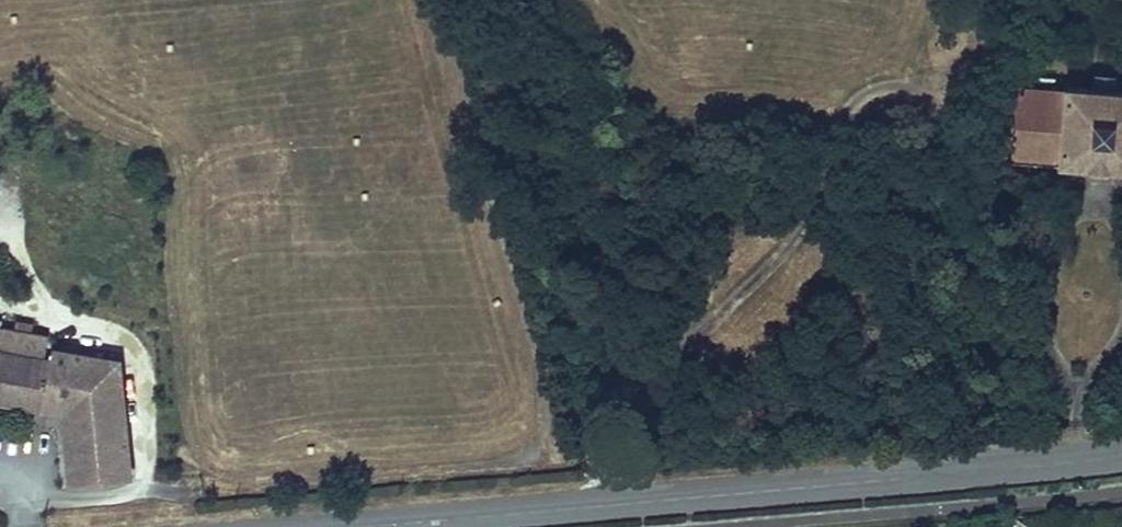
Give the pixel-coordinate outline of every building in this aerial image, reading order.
[(1012,159),(1121,170),(1121,83),(1057,77),(1056,85),(1020,81),(1012,159)] [(38,407),(48,342),(50,330),(0,321),(0,400),(38,407)] [(117,356),(48,342),(38,407),(57,408),(69,481),(129,477),(117,356)]
